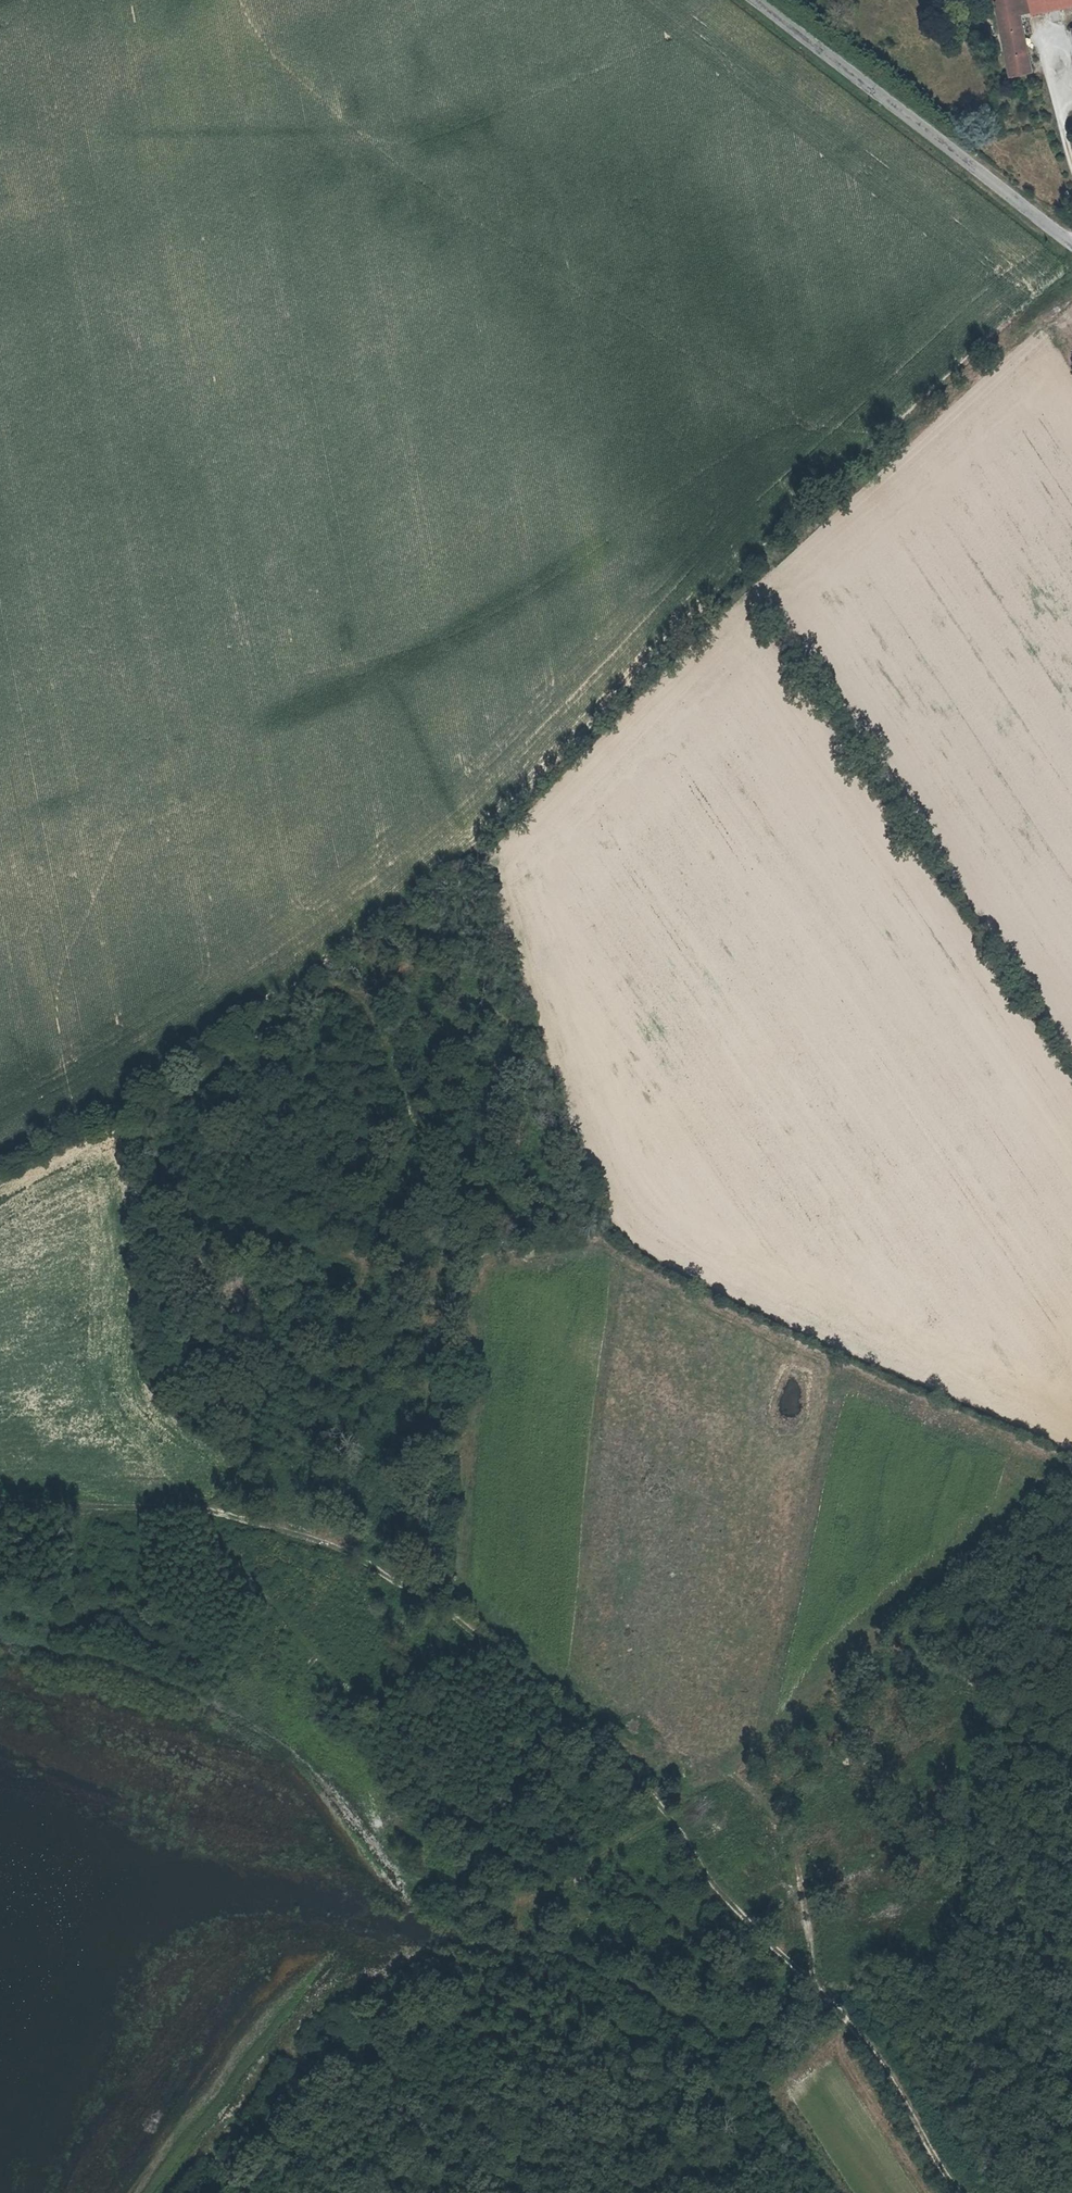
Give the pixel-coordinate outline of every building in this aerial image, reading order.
[(1033,13),(1030,0),(996,0),(1004,48),(1009,76),(1023,73),(1025,72),(1016,16),(1033,13)] [(1068,9),(1071,8),(1071,0),(1030,0),(1033,13),(1033,15),(1068,9)]
